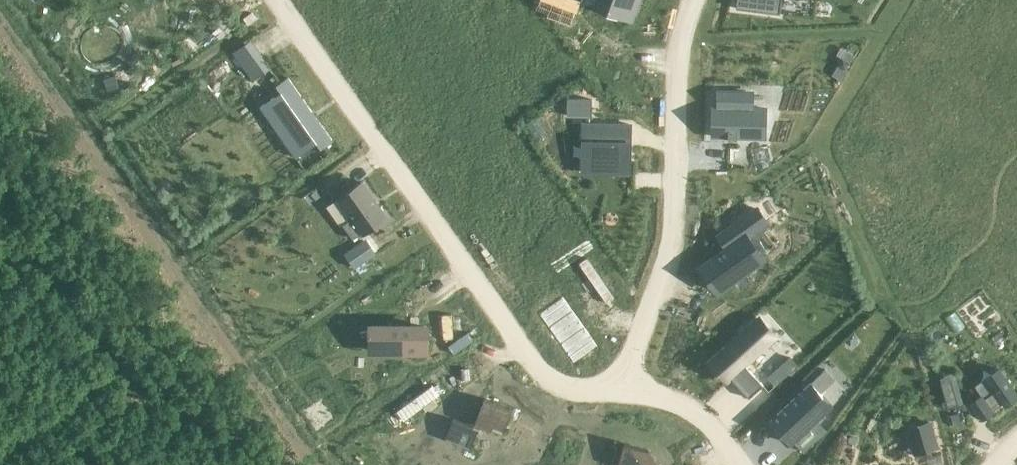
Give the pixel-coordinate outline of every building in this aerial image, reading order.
[(596,9),(618,17),(618,16),(632,22),(640,0),(599,0),(596,9)] [(736,8),(780,14),(782,0),(737,0),(736,8)] [(258,35),(226,57),(237,74),(269,51),(258,35)] [(281,92),(260,106),(296,157),(316,143),(321,149),(333,141),(288,77),(276,86),(281,92)] [(715,106),(714,137),(764,138),(765,107),(745,106),(746,90),(720,90),(720,106),(715,106)] [(592,99),(567,99),(567,116),(592,116),(592,99)] [(583,123),(583,164),(630,165),(631,124),(583,123)] [(362,182),(339,198),(353,217),(343,224),(353,238),(357,235),(359,238),(387,218),(362,182)] [(727,248),(700,267),(717,291),(763,259),(747,236),(767,222),(757,208),(718,235),(727,248)] [(538,313),(574,365),(575,365),(574,363),(597,347),(598,348),(599,348),(562,296),(561,297),(562,298),(539,314),(538,313)] [(759,318),(711,362),(727,380),(730,377),(749,398),(763,385),(744,364),(775,336),(759,318)] [(426,327),(372,327),(372,351),(426,351),(426,327)] [(971,403),(982,418),(983,418),(982,417),(991,411),(992,412),(992,411),(990,408),(1002,400),(1006,405),(1006,404),(1016,396),(1016,394),(999,368),(998,369),(999,369),(987,377),(986,377),(996,391),(984,399),(981,396),(981,397),(972,403),(972,402),(971,403)] [(773,372),(768,377),(776,385),(781,380),(773,372)] [(956,377),(941,380),(947,403),(961,401),(956,377)] [(811,382),(770,420),(792,443),(827,410),(817,400),(823,395),(811,382)] [(453,418),(445,439),(470,449),(480,425),(502,433),(512,409),(484,398),(473,426),(453,418)] [(930,421),(913,426),(921,452),(938,447),(930,421)] [(618,464),(659,464),(649,450),(624,443),(618,464)] [(833,464),(848,464),(839,458),(840,457),(840,456),(833,464)]
